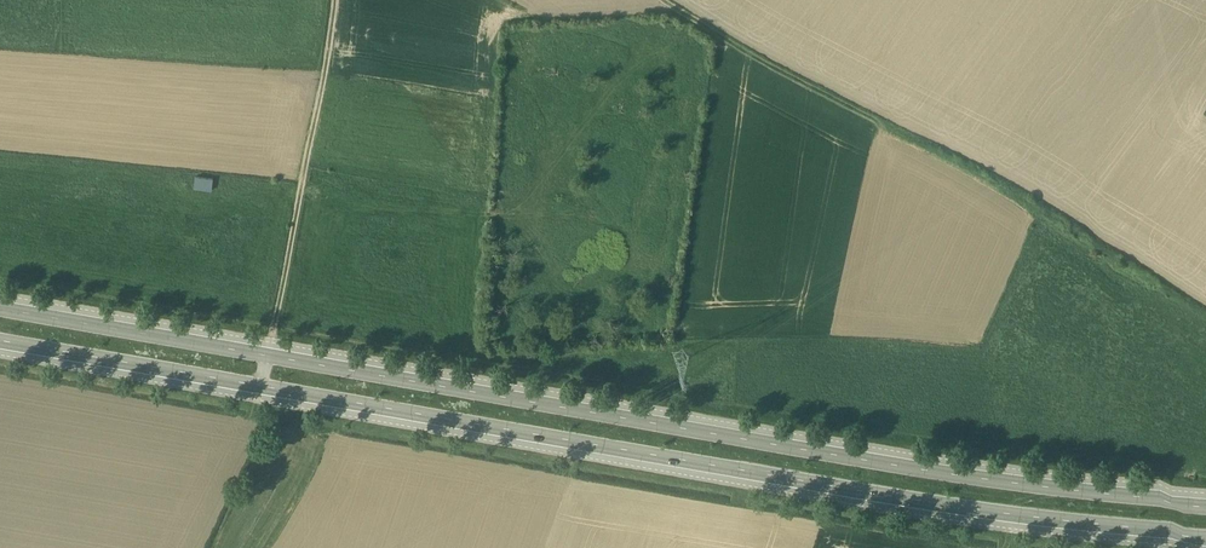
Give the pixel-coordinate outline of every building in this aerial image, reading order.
[(212,177),(194,175),(193,188),(210,190),(212,177)]
